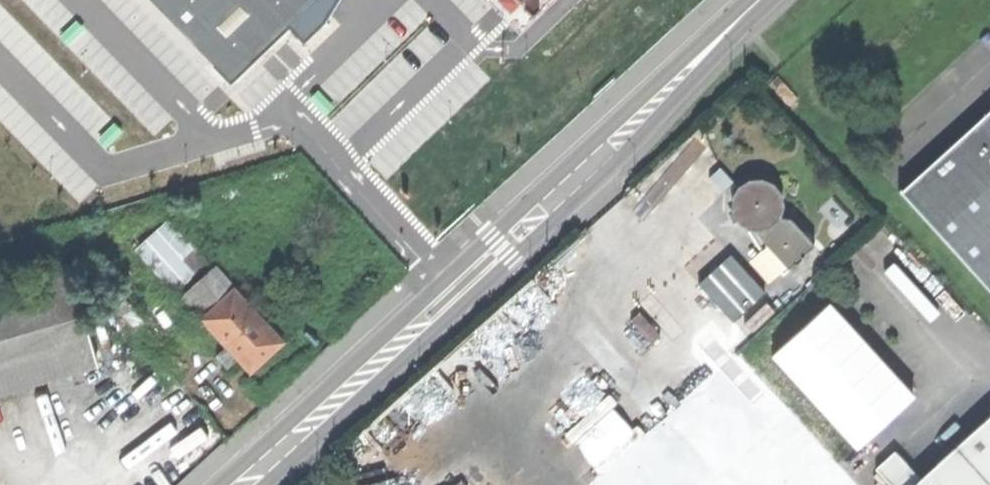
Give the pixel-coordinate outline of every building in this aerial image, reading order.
[(231,84),(288,27),(303,43),(324,23),(339,0),(150,0),(231,84)] [(893,195),(989,301),(989,106),(893,195)] [(785,200),(782,192),(777,185),(771,180),(762,177),(754,177),(746,180),(739,186),(734,193),(732,201),(733,210),(737,217),(742,224),(750,228),(754,229),(759,229),(765,229),(770,227),(775,224),(779,220),(781,217),(784,209),(785,200)] [(176,289),(210,259),(170,216),(137,246),(176,289)] [(748,229),(784,270),(795,261),(797,263),(807,254),(804,250),(814,241),(791,216),(781,217),(779,220),(775,224),(770,227),(765,229),(759,229),(754,229),(750,228),(748,229)] [(701,282),(736,319),(767,290),(732,253),(701,282)] [(0,280),(0,390),(97,360),(66,260),(0,280)] [(187,290),(207,312),(234,287),(214,265),(187,290)] [(238,358),(250,371),(268,354),(283,341),(234,287),(207,312),(201,317),(227,345),(238,358)] [(833,299),(774,351),(858,446),(917,394),(833,299)] [(227,368),(238,358),(227,345),(216,355),(227,368)] [(612,392),(568,432),(604,471),(647,431),(612,392)] [(921,478),(913,484),(989,484),(989,416),(921,478)] [(892,484),(913,484),(921,478),(896,451),(877,468),(892,484)]
